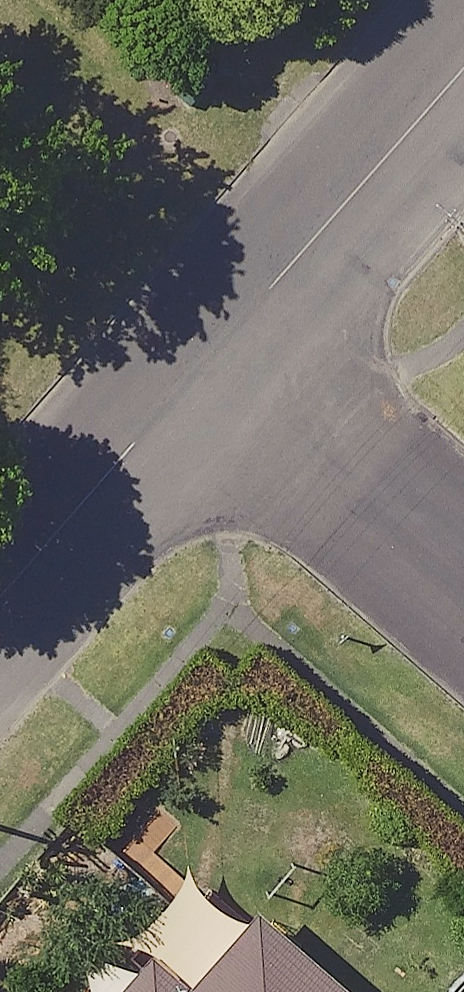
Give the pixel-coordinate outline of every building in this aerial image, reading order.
[(252,931),(199,991),(323,991),(252,931)]
